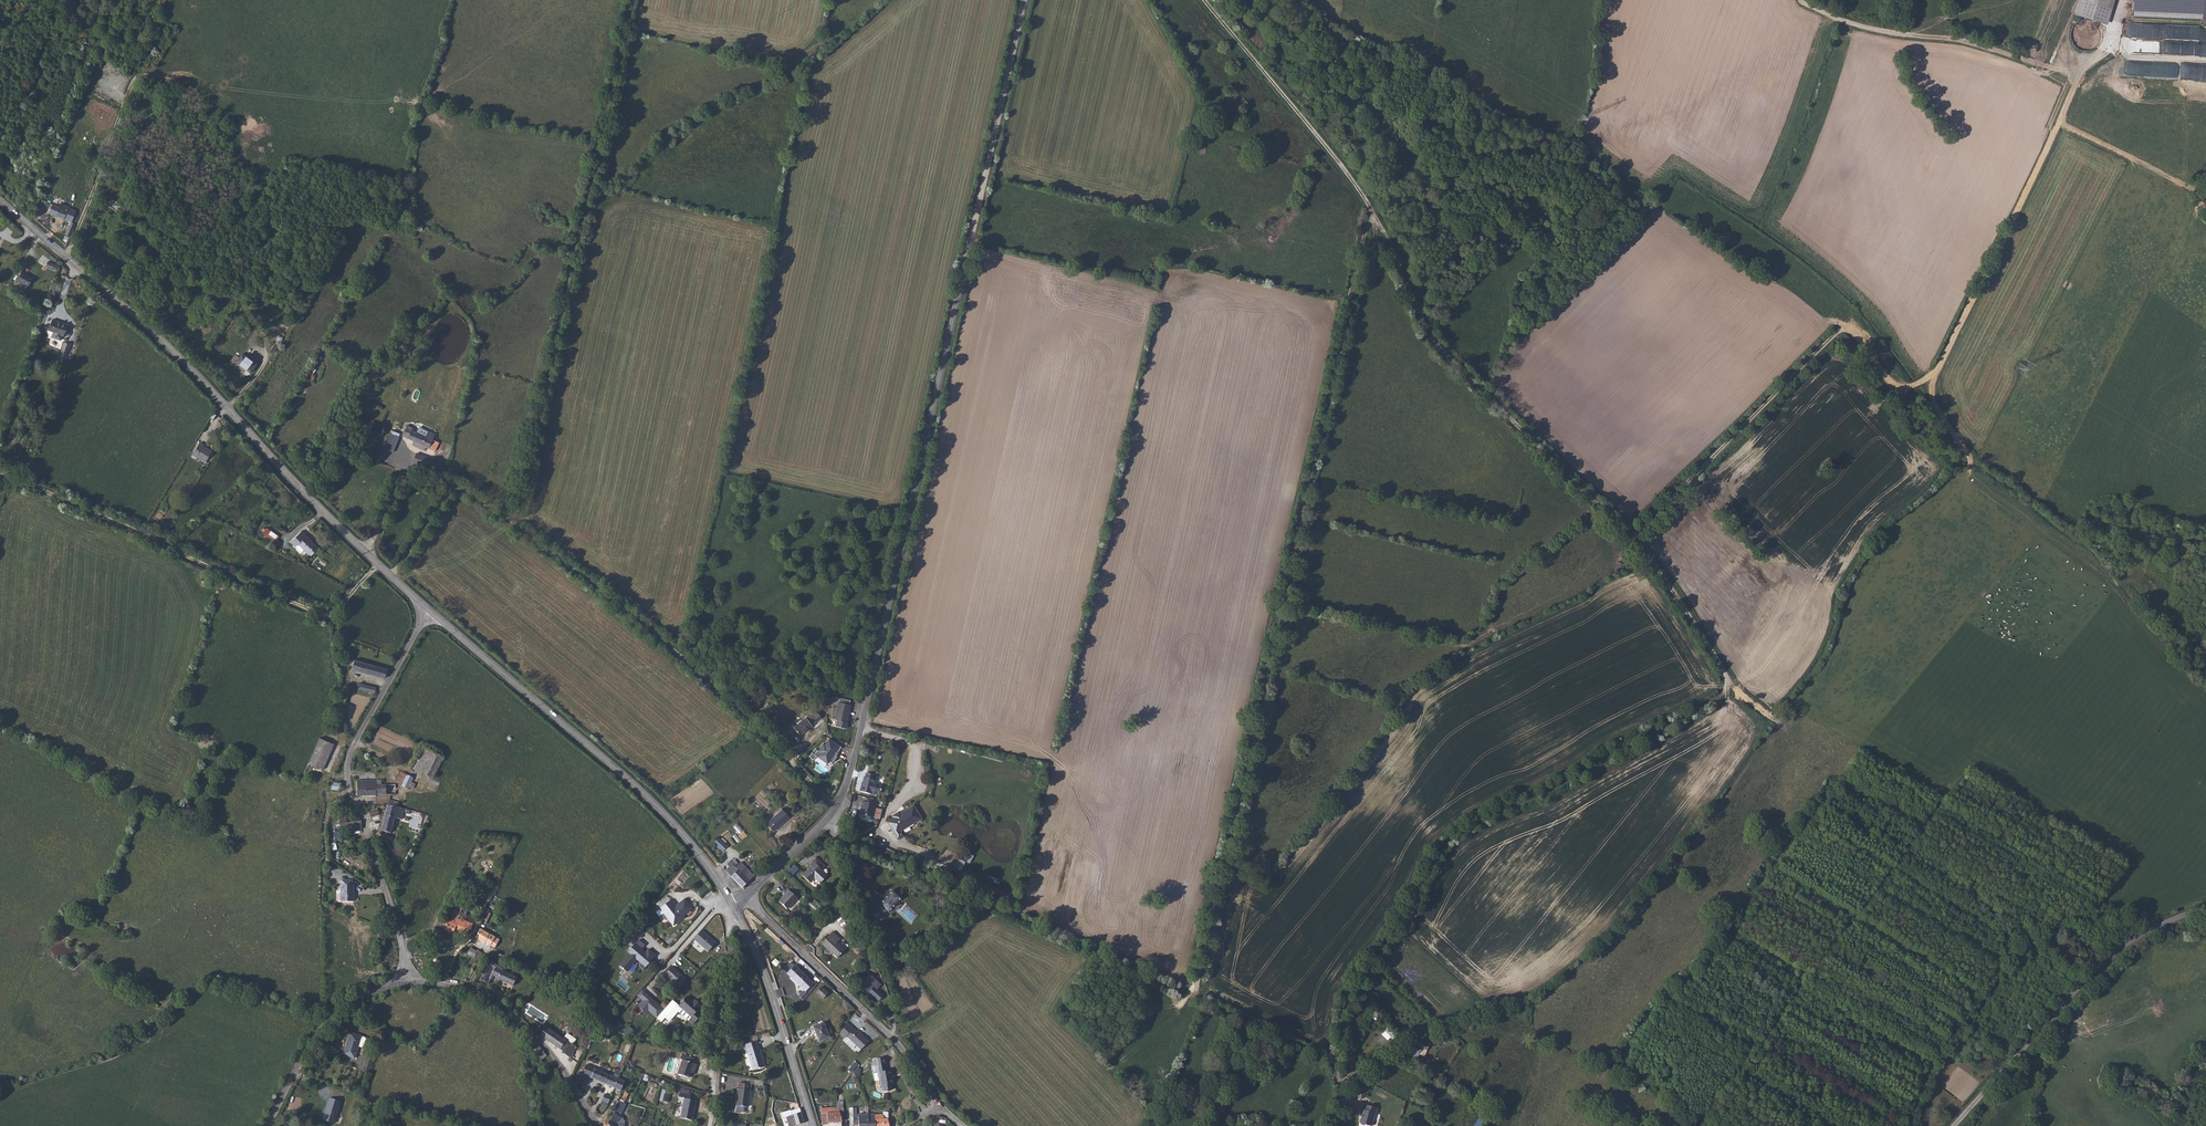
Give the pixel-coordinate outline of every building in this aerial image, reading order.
[(2114,0),(2080,0),(2075,15),(2107,24),(2114,0)] [(2205,20),(2205,0),(2134,0),(2133,17),(2205,20)] [(135,204),(111,192),(107,199),(120,206),(122,202),(125,204),(123,206),(132,210),(135,204)] [(69,203),(61,200),(56,208),(77,219),(81,209),(74,205),(75,204),(69,201),(69,203)] [(67,232),(74,235),(78,226),(71,223),(67,232)] [(38,261),(54,271),(58,265),(43,254),(38,261)] [(36,284),(40,275),(35,273),(35,271),(30,269),(25,278),(32,281),(31,283),(36,284)] [(52,331),(56,333),(67,338),(71,327),(55,321),(52,331)] [(67,338),(56,333),(54,338),(64,342),(67,338)] [(67,344),(66,347),(64,352),(65,353),(70,354),(73,347),(67,344)] [(238,360),(241,362),(247,354),(244,352),(238,360)] [(252,371),(257,362),(247,354),(241,362),(252,371)] [(298,394),(304,396),(310,382),(304,380),(298,394)] [(413,428),(407,425),(402,436),(435,451),(439,443),(432,440),(435,435),(428,431),(425,436),(412,430),(413,428)] [(399,437),(390,433),(384,448),(392,452),(399,437)] [(202,447),(203,446),(203,445),(199,443),(193,454),(206,462),(212,452),(207,449),(206,449),(202,447)] [(422,455),(416,453),(413,462),(419,464),(422,455)] [(422,455),(419,464),(431,469),(435,460),(422,455)] [(277,539),(279,536),(265,526),(260,534),(277,546),(280,541),(277,539)] [(305,537),(306,536),(301,531),(290,542),(301,552),(304,550),(310,556),(319,548),(309,538),(308,539),(305,537)] [(352,669),(367,674),(370,664),(354,660),(352,669)] [(385,678),(387,669),(370,664),(367,674),(385,678)] [(376,687),(361,684),(359,690),(375,693),(376,687)] [(848,721),(851,704),(838,701),(834,719),(837,719),(836,725),(847,728),(848,721)] [(817,710),(794,726),(800,735),(814,725),(813,725),(822,718),(817,710)] [(334,744),(320,738),(309,763),(323,769),(334,744)] [(828,763),(839,745),(829,738),(826,743),(823,742),(815,754),(812,753),(810,756),(814,759),(817,756),(828,763)] [(423,749),(413,769),(433,779),(443,759),(423,749)] [(409,787),(413,778),(401,772),(397,780),(403,783),(402,786),(408,789),(409,787)] [(862,784),(860,792),(874,795),(875,792),(880,793),(882,787),(877,785),(877,784),(874,783),(875,779),(873,779),(874,775),(867,773),(866,777),(865,777),(863,784),(862,784)] [(413,778),(409,787),(413,789),(417,780),(413,778)] [(381,785),(382,781),(376,780),(357,780),(357,796),(367,796),(376,796),(376,795),(396,795),(396,785),(386,785),(381,785)] [(339,791),(340,784),(333,782),(331,790),(339,791)] [(865,802),(862,801),(861,807),(862,807),(860,815),(871,818),(874,805),(876,805),(877,800),(866,797),(865,802)] [(388,805),(381,830),(385,832),(384,836),(390,837),(395,818),(402,819),(404,809),(397,807),(399,802),(389,800),(388,805)] [(893,818),(886,822),(897,840),(903,837),(900,832),(903,830),(902,829),(915,821),(916,822),(921,819),(913,806),(901,814),(899,812),(892,816),(893,818)] [(789,817),(782,809),(766,823),(774,831),(789,817)] [(348,830),(347,823),(346,817),(339,818),(340,824),(340,828),(341,831),(348,830)] [(361,821),(347,823),(348,830),(348,831),(362,829),(361,821)] [(737,823),(733,827),(739,832),(743,829),(737,823)] [(727,846),(718,837),(713,843),(722,851),(727,846)] [(959,858),(954,867),(961,871),(965,861),(959,858)] [(819,866),(813,860),(809,865),(811,867),(802,876),(810,883),(814,878),(820,884),(827,876),(821,870),(825,866),(821,863),(819,866)] [(742,888),(754,876),(740,862),(735,867),(730,861),(727,864),(729,867),(725,871),(742,888)] [(794,866),(789,871),(792,875),(798,869),(794,866)] [(472,877),(468,875),(465,882),(472,884),(473,882),(470,881),(472,877)] [(354,902),(354,885),(353,885),(341,885),(341,902),(354,902)] [(797,898),(789,890),(785,894),(786,894),(779,901),(787,909),(797,898)] [(887,911),(888,912),(892,907),(893,907),(902,898),(893,890),(880,904),(880,905),(873,912),(880,918),(887,911)] [(658,904),(661,908),(670,901),(667,897),(658,904)] [(661,908),(660,909),(664,914),(665,912),(668,916),(667,918),(672,924),(676,921),(679,922),(682,919),(681,917),(692,908),(684,899),(676,906),(671,900),(670,901),(661,908)] [(460,918),(460,920),(450,915),(444,930),(453,934),(455,929),(467,934),(470,929),(471,929),(473,924),(460,918)] [(489,934),(480,929),(475,938),(484,943),(485,942),(495,948),(499,940),(489,934)] [(716,943),(701,930),(694,939),(708,952),(716,943)] [(833,931),(821,944),(831,953),(832,952),(838,958),(845,950),(837,943),(840,939),(833,931)] [(438,940),(441,944),(446,938),(441,934),(438,940)] [(638,952),(641,949),(645,945),(638,940),(629,950),(631,952),(620,966),(626,972),(637,959),(641,963),(639,966),(643,970),(652,959),(656,955),(648,949),(645,953),(643,951),(640,954),(638,952)] [(467,954),(473,958),(471,961),(475,963),(477,960),(478,961),(482,953),(477,950),(477,951),(471,948),(467,954)] [(488,964),(480,980),(488,984),(492,975),(498,978),(513,985),(517,977),(502,971),(503,969),(500,967),(490,962),(488,964)] [(806,991),(809,994),(817,984),(815,981),(813,983),(795,965),(787,974),(804,990),(805,991),(806,991)] [(685,979),(671,967),(665,974),(679,987),(685,979)] [(866,989),(879,1001),(884,996),(877,990),(881,985),(870,974),(858,987),(863,992),(866,989)] [(828,994),(821,987),(816,992),(823,999),(828,994)] [(645,1002),(648,998),(652,1001),(653,1000),(642,990),(637,995),(645,1002)] [(805,991),(804,990),(799,995),(804,1000),(809,994),(806,991),(805,991)] [(1397,1011),(1403,1006),(1390,991),(1384,997),(1397,1011)] [(695,1004),(687,996),(679,1006),(672,1000),(664,1009),(657,1018),(661,1022),(665,1018),(669,1022),(678,1011),(693,1025),(702,1015),(697,1011),(700,1008),(699,1007),(701,1005),(697,1002),(695,1004)] [(664,1009),(653,1000),(652,1001),(648,998),(645,1002),(640,1007),(647,1014),(649,1011),(657,1018),(664,1009)] [(813,1027),(819,1041),(829,1037),(823,1022),(813,1027)] [(857,1032),(847,1023),(840,1033),(845,1038),(847,1036),(861,1050),(868,1042),(857,1031),(857,1032)] [(633,1029),(629,1026),(622,1034),(626,1037),(633,1029)] [(546,1027),(543,1031),(540,1035),(564,1052),(564,1053),(570,1057),(576,1048),(572,1045),(576,1039),(569,1034),(566,1035),(563,1039),(546,1027)] [(1388,1027),(1382,1033),(1389,1041),(1395,1035),(1388,1027)] [(366,1039),(365,1038),(350,1033),(344,1055),(354,1058),(358,1046),(363,1048),(366,1039)] [(756,1041),(745,1044),(748,1053),(747,1053),(753,1070),(764,1067),(759,1050),(756,1041)] [(1423,1047),(1414,1043),(1411,1051),(1419,1055),(1423,1047)] [(547,1056),(538,1045),(531,1050),(540,1061),(547,1056)] [(691,1072),(694,1073),(697,1064),(694,1064),(696,1059),(682,1054),(680,1059),(682,1060),(678,1074),(689,1078),(691,1072)] [(366,1057),(362,1070),(369,1072),(373,1059),(366,1057)] [(884,1057),(874,1059),(873,1060),(874,1066),(872,1067),(873,1072),(876,1072),(876,1073),(877,1073),(874,1074),(875,1081),(879,1080),(880,1086),(882,1086),(883,1091),(888,1092),(892,1090),(891,1084),(893,1084),(891,1075),(892,1075),(892,1070),(887,1071),(886,1064),(885,1064),(884,1057)] [(853,1074),(861,1069),(856,1062),(849,1067),(853,1074)] [(587,1076),(607,1085),(611,1075),(586,1065),(584,1070),(583,1070),(582,1071),(581,1073),(579,1072),(577,1081),(584,1084),(587,1076)] [(619,1078),(614,1077),(611,1075),(607,1085),(621,1091),(625,1081),(619,1078)] [(738,1105),(736,1105),(736,1111),(744,1112),(745,1106),(747,1107),(750,1084),(739,1082),(737,1097),(739,1097),(738,1105)] [(1361,1088),(1367,1094),(1370,1091),(1365,1085),(1361,1088)] [(1356,1094),(1361,1099),(1366,1094),(1361,1089),(1356,1094)] [(680,1092),(679,1092),(678,1097),(684,1098),(680,1117),(692,1120),(696,1101),(690,1099),(691,1094),(689,1094),(680,1092)] [(608,1103),(611,1096),(605,1094),(602,1101),(608,1103)] [(334,1123),(341,1102),(330,1098),(323,1120),(334,1123)] [(621,1115),(626,1103),(620,1100),(614,1112),(621,1115)] [(1365,1105),(1363,1110),(1362,1109),(1360,1117),(1361,1118),(1360,1123),(1361,1125),(1365,1125),(1366,1125),(1370,1125),(1371,1125),(1375,1113),(1376,1114),(1378,1108),(1365,1105)] [(840,1108),(837,1107),(821,1108),(822,1123),(842,1122),(840,1112),(840,1108)] [(858,1124),(859,1125),(869,1125),(869,1114),(858,1114),(858,1116),(856,1116),(856,1107),(849,1108),(850,1125),(857,1125),(857,1124),(858,1124)] [(804,1123),(800,1108),(791,1111),(790,1110),(781,1113),(782,1118),(786,1117),(789,1125),(794,1125),(804,1123)] [(869,1125),(889,1125),(888,1119),(889,1119),(888,1112),(883,1112),(883,1114),(875,1114),(874,1114),(869,1114),(869,1125)] [(613,1113),(607,1125),(617,1125),(623,1119),(613,1113)]
